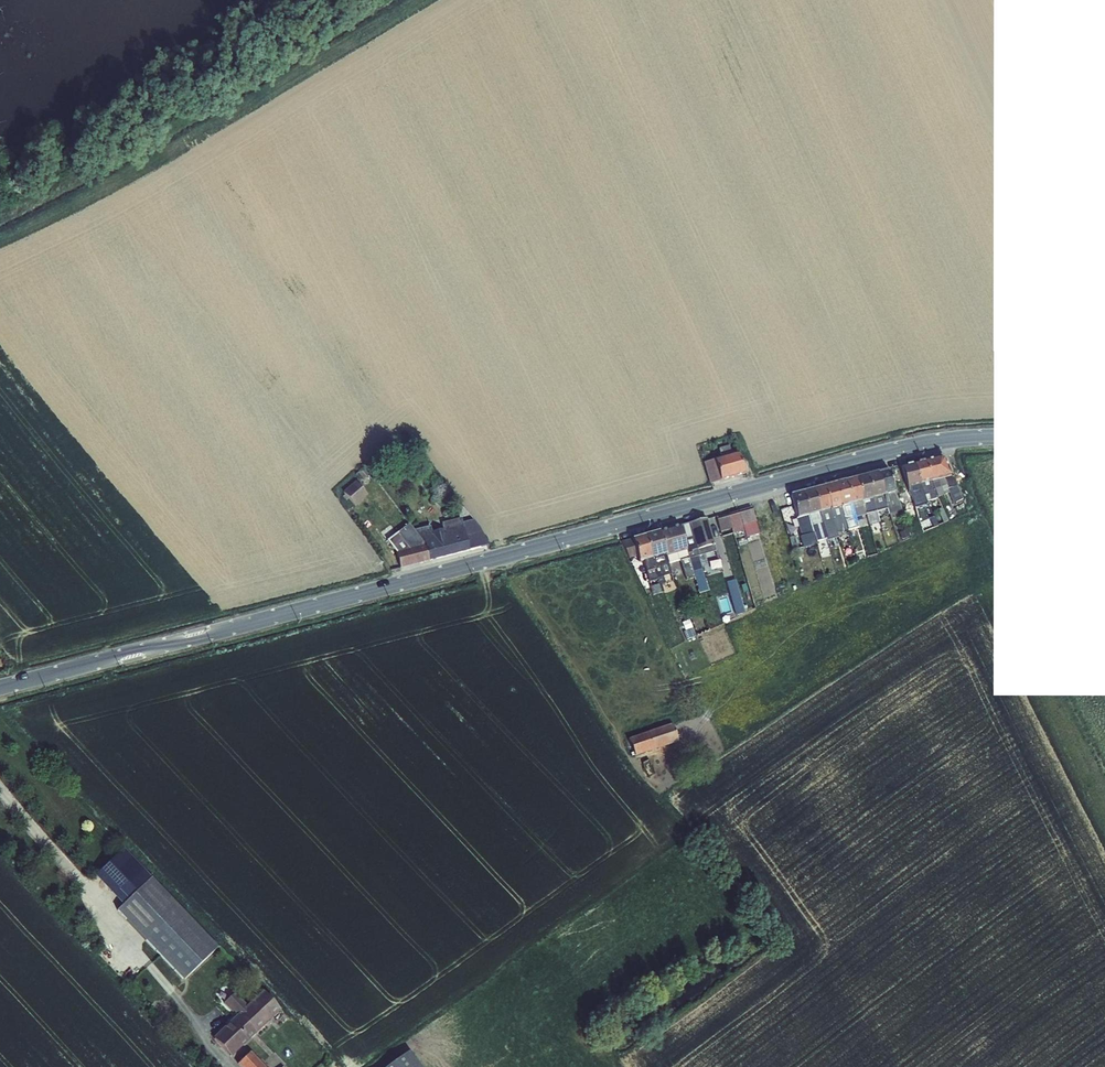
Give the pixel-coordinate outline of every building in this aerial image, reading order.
[(395,445),(403,455),(411,450),(403,440),(395,445)] [(719,448),(721,457),(731,454),(729,446),(719,448)] [(714,459),(720,480),(744,473),(738,452),(731,454),(721,457),(714,459)] [(924,460),(930,481),(951,476),(944,458),(940,456),(924,460)] [(710,482),(720,480),(714,459),(704,462),(710,482)] [(930,481),(924,460),(913,463),(920,483),(930,481)] [(920,483),(913,463),(900,466),(907,487),(908,487),(920,484),(920,483)] [(907,487),(900,466),(887,470),(894,492),(894,493),(908,489),(908,487),(907,487)] [(355,474),(361,481),(369,475),(364,468),(355,474)] [(894,492),(887,470),(877,472),(883,494),(894,492)] [(883,494),(877,472),(866,475),(872,497),(877,496),(882,495),(883,494)] [(872,497),(866,475),(855,478),(861,500),(862,500),(872,497)] [(951,476),(930,481),(937,497),(942,496),(939,488),(946,486),(953,503),(961,499),(951,476)] [(861,500),(855,478),(845,481),(851,503),(861,500)] [(342,493),(354,505),(367,493),(355,480),(342,493)] [(851,503),(845,481),(834,484),(841,506),(851,503)] [(937,497),(930,481),(920,483),(920,484),(925,498),(926,501),(937,497)] [(841,506),(834,484),(823,486),(830,509),(841,506)] [(925,498),(920,484),(908,487),(908,489),(914,501),(925,498)] [(830,509),(823,486),(812,489),(819,512),(830,509)] [(819,512),(812,489),(801,492),(808,515),(808,514),(819,512)] [(914,501),(908,489),(894,493),(902,510),(904,517),(911,515),(908,502),(914,501)] [(808,515),(801,492),(790,495),(796,518),(808,515)] [(889,514),(902,510),(894,493),(894,492),(883,494),(882,495),(887,508),(889,514)] [(879,503),(874,504),(876,511),(887,508),(882,495),(877,496),(879,503)] [(876,511),(874,504),(872,497),(862,500),(866,514),(876,511)] [(916,507),(926,501),(925,498),(914,501),(908,502),(911,515),(917,513),(916,507)] [(862,500),(861,500),(851,503),(855,517),(865,514),(866,514),(862,500)] [(964,502),(953,508),(958,518),(970,512),(964,502)] [(851,503),(841,506),(844,520),(855,517),(851,503)] [(844,520),(841,506),(830,509),(834,523),(844,520)] [(716,515),(706,518),(711,533),(721,531),(731,528),(732,533),(743,530),(743,528),(745,527),(753,525),(756,524),(751,507),(717,517),(716,515)] [(834,523),(830,509),(819,512),(826,538),(827,540),(838,537),(837,534),(834,523)] [(943,523),(947,521),(942,509),(938,510),(943,523)] [(876,511),(866,514),(865,514),(872,534),(882,531),(876,511)] [(826,538),(819,512),(808,514),(812,528),(813,532),(816,541),(826,538)] [(808,515),(796,518),(800,531),(812,528),(808,514),(808,515)] [(419,536),(425,544),(465,534),(469,550),(480,547),(475,531),(473,531),(466,523),(462,515),(438,521),(439,525),(430,528),(432,533),(421,536),(419,536)] [(859,527),(855,517),(844,520),(845,522),(847,531),(859,527)] [(706,518),(690,523),(697,549),(714,544),(711,533),(706,518)] [(439,525),(438,521),(430,524),(428,520),(416,523),(421,536),(432,533),(430,528),(439,525)] [(837,534),(845,531),(842,523),(845,522),(844,520),(834,523),(837,534)] [(396,551),(400,568),(429,560),(425,544),(419,536),(409,523),(397,533),(408,547),(396,551)] [(697,549),(690,523),(679,525),(686,549),(697,549)] [(785,525),(789,539),(794,538),(790,524),(785,525)] [(686,549),(679,525),(659,532),(665,554),(665,555),(686,549)] [(745,527),(748,536),(755,534),(753,525),(745,527)] [(901,539),(909,537),(907,529),(899,532),(901,539)] [(665,554),(659,532),(644,536),(651,558),(665,554)] [(816,541),(813,532),(800,536),(800,539),(795,541),(790,542),(792,550),(816,543),(816,541)] [(396,551),(408,547),(397,533),(387,539),(396,551)] [(425,544),(429,560),(469,550),(465,534),(425,544)] [(651,558),(644,536),(632,539),(637,555),(639,561),(643,560),(651,558)] [(838,537),(827,540),(829,546),(840,543),(838,537)] [(637,555),(632,539),(621,541),(628,557),(637,555)] [(698,556),(712,552),(716,551),(714,544),(697,549),(686,549),(692,571),(702,568),(698,556)] [(692,571),(686,549),(665,555),(668,563),(680,560),(684,573),(692,571)] [(665,555),(665,554),(651,558),(654,569),(657,579),(658,584),(659,584),(664,582),(663,576),(671,573),(668,563),(665,555)] [(646,571),(654,569),(651,558),(643,560),(646,571)] [(646,571),(649,581),(657,579),(654,569),(646,571)] [(726,582),(735,614),(744,611),(735,579),(726,582)] [(658,584),(650,586),(652,594),(661,592),(659,584),(658,584)] [(693,624),(683,626),(685,640),(695,638),(693,624)] [(628,738),(634,755),(678,741),(672,724),(628,738)] [(117,909),(134,928),(167,893),(151,877),(117,909)] [(134,928),(180,976),(212,941),(167,893),(134,928)] [(102,932),(109,944),(113,942),(106,929),(102,932)] [(180,976),(183,979),(217,946),(212,941),(180,976)] [(132,957),(119,967),(129,980),(142,970),(132,957)] [(213,1038),(231,1056),(256,1032),(256,1033),(280,1009),(263,990),(247,1005),(235,992),(225,1001),(238,1014),(213,1038)] [(386,1066),(421,1066),(409,1050),(386,1066)] [(239,1066),(266,1066),(251,1051),(236,1064),(239,1066)]
